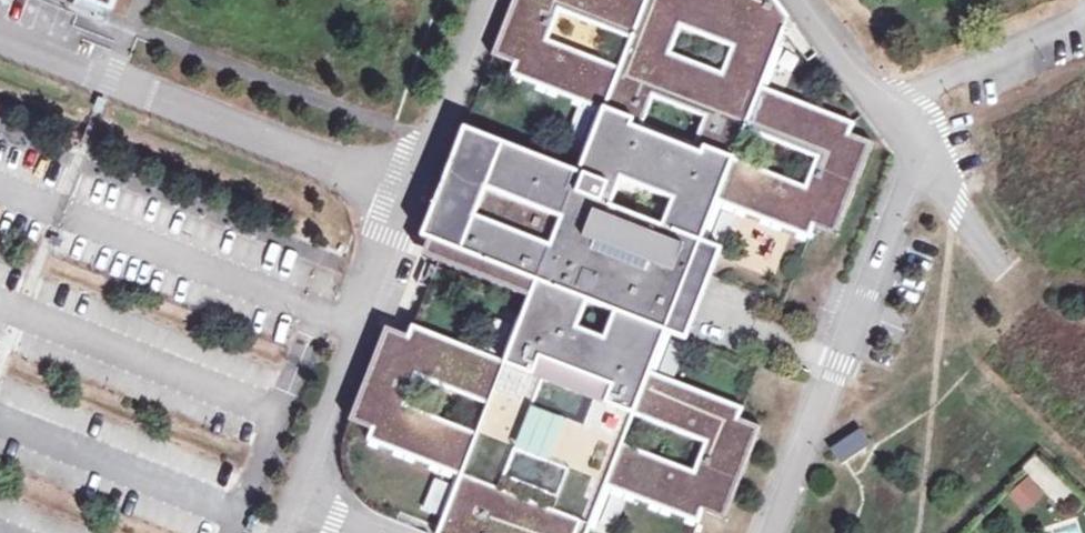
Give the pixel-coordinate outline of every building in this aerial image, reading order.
[(86,3),(108,11),(113,0),(79,0),(86,3)] [(791,24),(774,0),(653,0),(653,1),(651,0),(520,0),(497,60),(519,69),(515,79),(608,115),(583,178),(470,134),(428,241),(435,243),(429,259),(432,260),(430,266),(534,306),(510,367),(418,331),(414,340),(391,331),(354,424),(377,433),(374,443),(466,479),(444,532),(594,532),(611,490),(703,526),(707,515),(729,524),(766,431),(743,422),(747,411),(654,375),(670,335),(690,343),(708,299),(724,254),(705,246),(721,206),(742,214),(815,241),(818,231),(840,240),(876,146),(854,138),(858,127),(765,91),(791,24)] [(886,40),(876,30),(865,40),(874,51),(886,40)] [(862,430),(832,449),(842,464),(873,444),(862,430)] [(1030,479),(1016,493),(1028,505),(1042,490),(1030,479)]
